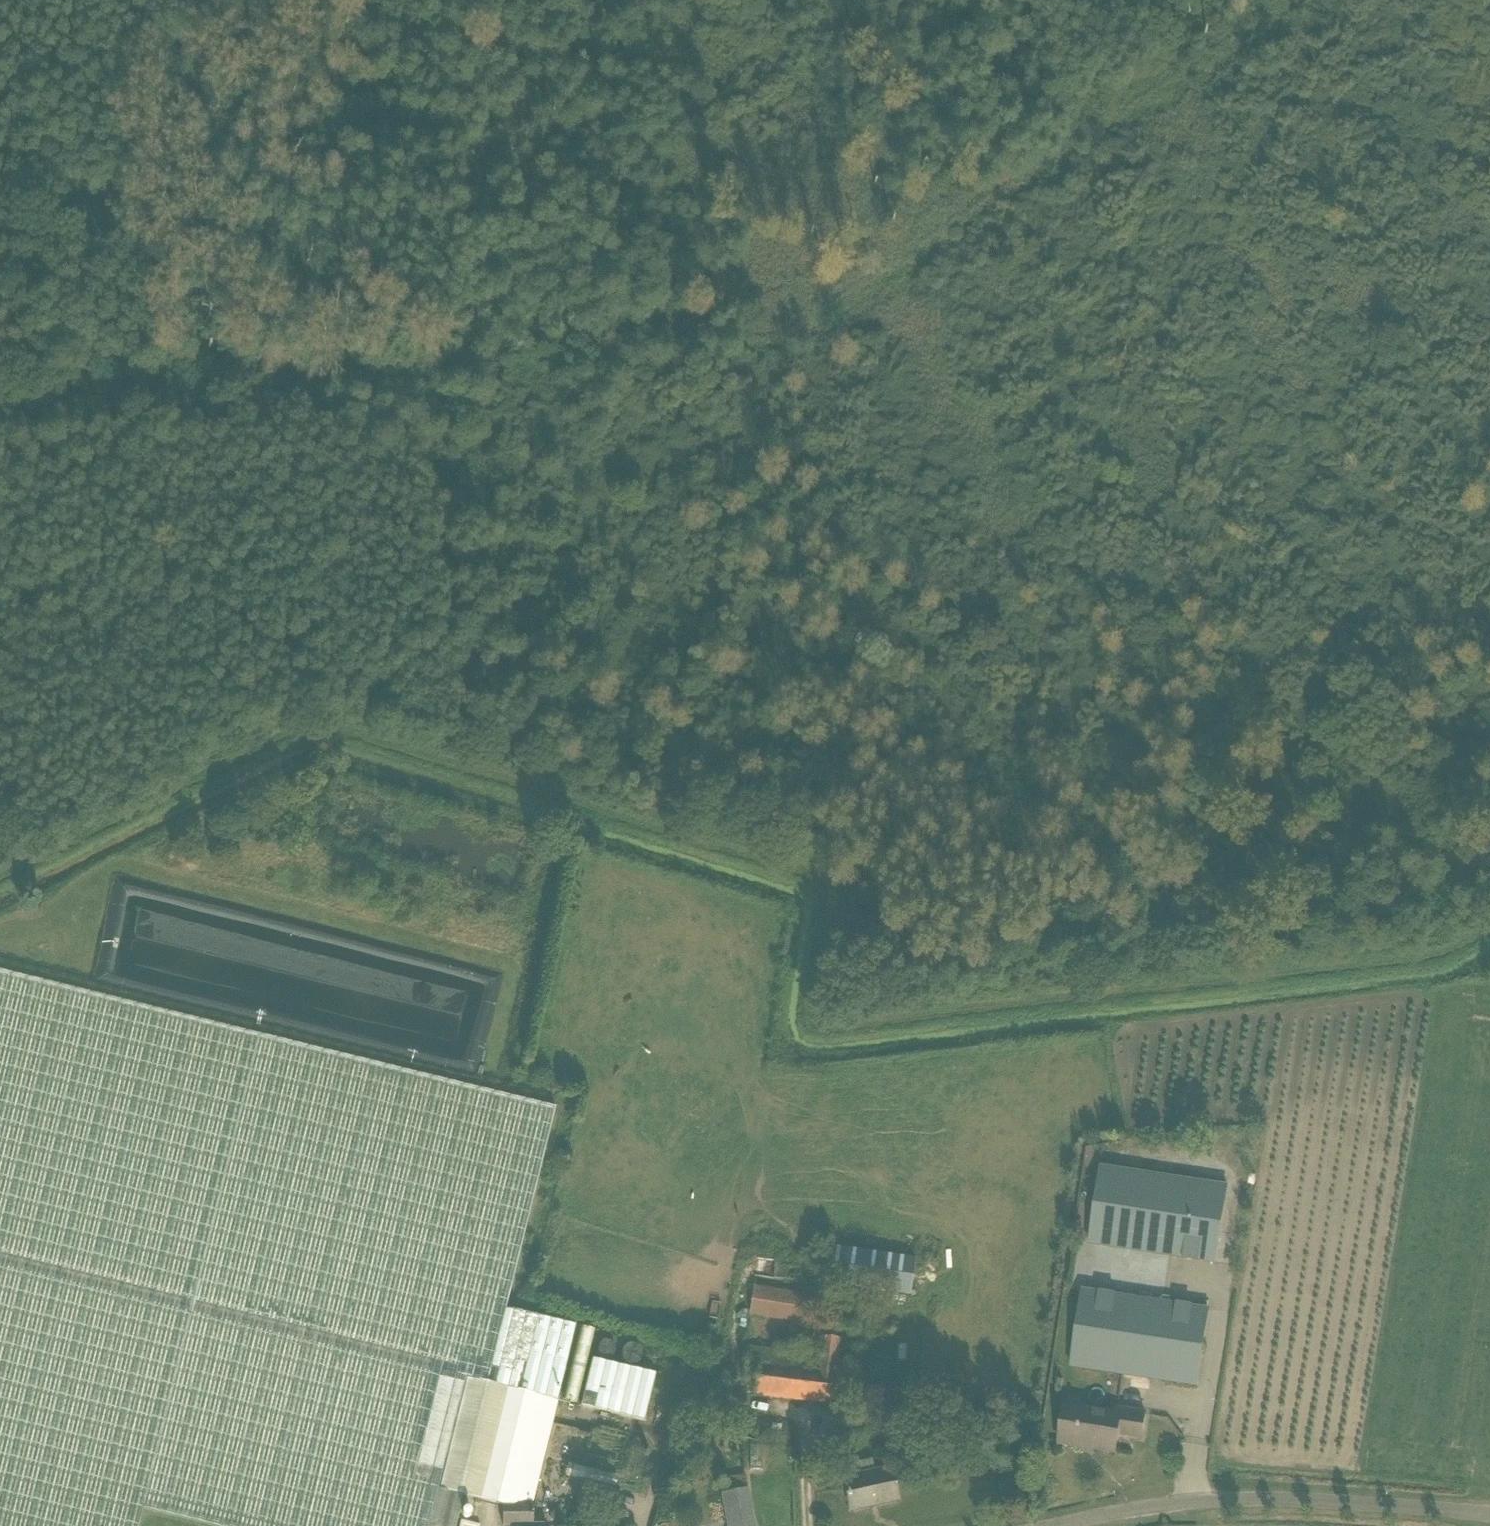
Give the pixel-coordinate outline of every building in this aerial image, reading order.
[(121,933),(127,911),(109,906),(103,928),(121,933)] [(557,1403),(576,1326),(511,1309),(560,1110),(42,982),(0,971),(0,1525),(140,1525),(144,1512),(200,1525),(428,1525),(437,1489),(464,1380),(557,1403)] [(1101,1167),(1090,1243),(1216,1262),(1228,1186),(1101,1167)] [(833,1230),(830,1246),(825,1282),(909,1295),(917,1243),(833,1230)] [(796,1264),(775,1262),(773,1278),(794,1280),(796,1264)] [(802,1324),(806,1294),(756,1286),(752,1316),(802,1324)] [(1083,1290),(1071,1366),(1197,1386),(1209,1310),(1083,1290)] [(576,1357),(587,1360),(595,1327),(583,1325),(576,1357)] [(754,1395),(829,1404),(839,1339),(812,1335),(811,1340),(808,1340),(807,1346),(810,1347),(822,1349),(821,1356),(747,1347),(745,1362),(758,1363),(754,1395)] [(581,1406),(635,1419),(638,1407),(648,1409),(656,1375),(592,1360),(581,1406)] [(465,1496),(503,1505),(503,1525),(544,1525),(544,1524),(533,1524),(533,1504),(557,1403),(464,1380),(437,1489),(465,1496)] [(638,1407),(635,1419),(645,1421),(648,1409),(638,1407)] [(1084,1414),(1065,1411),(1064,1411),(1060,1443),(1116,1452),(1119,1434),(1142,1437),(1146,1414),(1116,1409),(1116,1414),(1084,1409),(1084,1414)] [(891,1469),(873,1473),(844,1480),(850,1511),(898,1500),(891,1469)] [(719,1497),(725,1525),(755,1525),(748,1491),(719,1497)]
